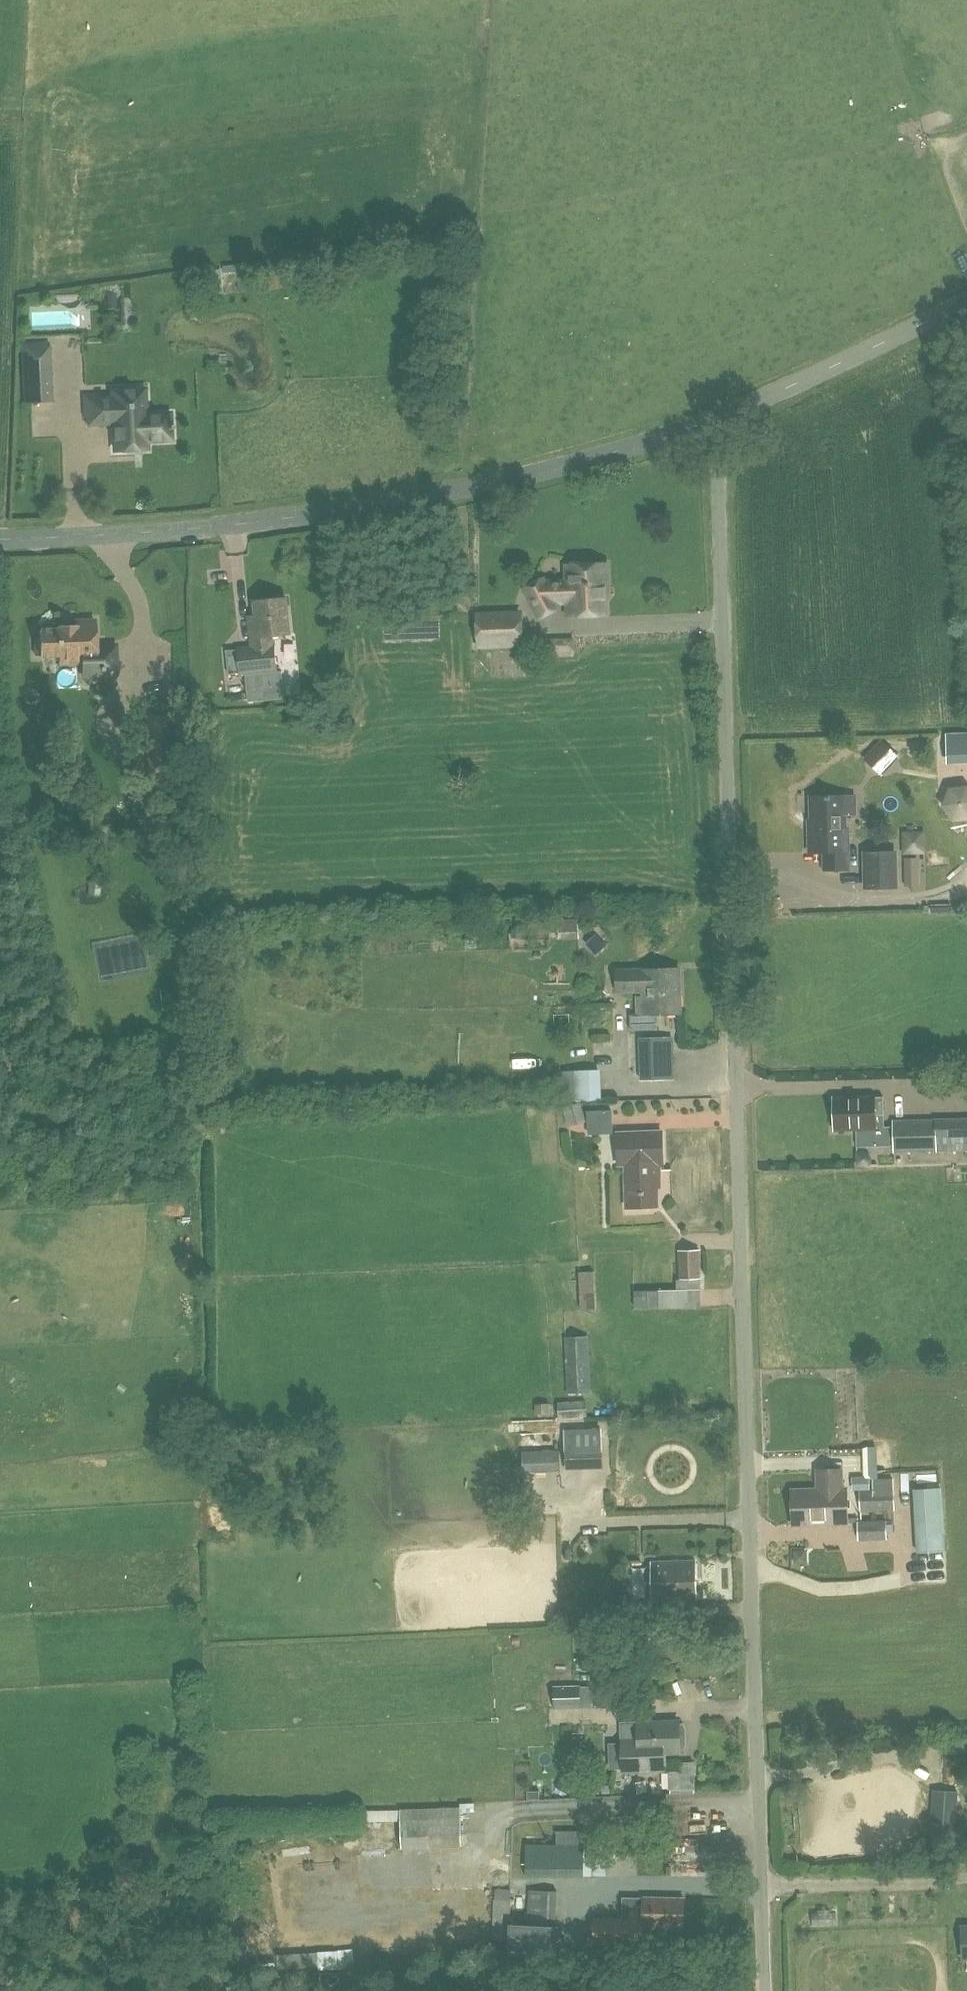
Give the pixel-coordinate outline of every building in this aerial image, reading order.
[(209,268),(200,268),(200,269),(201,283),(210,282),(209,268)] [(25,402),(51,401),(49,344),(22,345),(25,402)] [(114,394),(84,395),(85,416),(88,416),(88,425),(101,425),(103,425),(103,422),(114,422),(115,450),(147,449),(147,441),(171,440),(171,429),(174,429),(174,425),(170,425),(170,414),(145,415),(145,410),(115,412),(114,394)] [(608,585),(607,563),(569,565),(569,566),(573,566),(574,581),(545,582),(543,579),(527,587),(542,616),(558,607),(555,601),(570,600),(571,614),(605,613),(604,586),(608,585)] [(240,672),(276,669),(273,635),(290,634),(287,598),(256,601),(258,623),(251,624),(252,647),(238,648),(240,672)] [(480,645),(523,643),(521,612),(479,614),(480,645)] [(87,624),(76,624),(76,631),(50,632),(50,636),(30,636),(31,655),(52,655),(53,658),(75,659),(76,668),(111,668),(111,639),(87,640),(87,624)] [(547,657),(575,656),(575,638),(547,639),(547,657)] [(285,698),(282,671),(246,675),(249,702),(285,698)] [(121,715),(100,717),(101,752),(123,751),(121,715)] [(885,773),(896,760),(881,746),(869,759),(885,773)] [(954,771),(966,771),(966,748),(954,748),(954,771)] [(958,775),(958,785),(966,785),(966,775),(958,775)] [(966,817),(966,788),(951,789),(944,805),(954,818),(966,817)] [(847,828),(847,814),(857,814),(857,795),(813,796),(813,828),(811,828),(811,851),(826,851),(826,869),(850,869),(849,827),(847,828)] [(868,886),(896,886),(896,853),(868,853),(868,886)] [(579,938),(579,919),(548,920),(548,933),(559,933),(560,939),(579,938)] [(681,1013),(679,968),(642,969),(642,970),(617,971),(618,991),(643,990),(643,996),(637,996),(638,1014),(681,1013)] [(641,1086),(675,1085),(673,1038),(641,1039),(641,1086)] [(560,1071),(560,1087),(561,1102),(570,1102),(601,1101),(600,1086),(600,1070),(560,1071)] [(885,1114),(885,1097),(876,1097),(876,1096),(835,1097),(836,1130),(877,1129),(885,1128),(885,1114)] [(586,1120),(581,1103),(565,1108),(570,1125),(586,1120)] [(966,1148),(966,1118),(895,1120),(896,1149),(966,1148)] [(661,1182),(660,1158),(664,1158),(663,1132),(618,1133),(619,1161),(626,1161),(628,1207),(659,1206),(658,1182),(661,1182)] [(857,1150),(857,1164),(870,1164),(870,1163),(870,1162),(870,1161),(870,1160),(870,1159),(870,1158),(870,1157),(869,1157),(869,1156),(869,1155),(868,1154),(867,1154),(867,1153),(866,1152),(865,1152),(865,1151),(864,1151),(863,1151),(862,1150),(861,1150),(860,1150),(859,1150),(858,1150),(857,1150)] [(701,1279),(700,1250),(680,1250),(681,1279),(676,1280),(677,1290),(659,1290),(659,1308),(701,1308),(701,1290),(699,1290),(702,1288),(702,1279),(701,1279)] [(579,1310),(596,1309),(595,1272),(579,1273),(579,1310)] [(569,1394),(591,1393),(588,1336),(566,1337),(569,1394)] [(587,1417),(586,1400),(558,1402),(559,1419),(587,1417)] [(537,1414),(551,1414),(551,1404),(537,1404),(537,1414)] [(566,1470),(604,1469),(603,1446),(567,1447),(566,1470)] [(560,1471),(560,1449),(522,1450),(523,1472),(560,1471)] [(844,1488),(843,1470),(818,1470),(819,1489),(794,1489),(794,1507),(848,1505),(847,1488),(844,1488)] [(854,1491),(861,1491),(871,1491),(871,1476),(854,1477),(854,1491)] [(871,1491),(861,1491),(862,1512),(895,1511),(895,1490),(894,1478),(878,1478),(873,1478),(874,1490),(871,1491)] [(919,1553),(945,1552),(942,1488),(916,1489),(919,1553)] [(795,1525),(849,1523),(848,1505),(794,1507),(795,1525)] [(860,1539),(888,1539),(887,1521),(859,1521),(860,1539)] [(805,1549),(793,1550),(793,1563),(805,1563),(805,1549)] [(652,1602),(697,1601),(696,1561),(652,1562),(652,1602)] [(624,1626),(650,1624),(649,1602),(623,1603),(624,1626)] [(595,1707),(622,1706),(620,1657),(594,1658),(595,1707)] [(554,1686),(554,1709),(581,1708),(580,1686),(554,1686)] [(638,1721),(622,1722),(622,1739),(623,1772),(665,1770),(664,1753),(681,1753),(680,1748),(684,1748),(686,1744),(686,1728),(683,1724),(680,1724),(680,1720),(638,1721)] [(669,1789),(681,1789),(681,1771),(668,1771),(669,1789)] [(556,1788),(563,1792),(569,1783),(561,1779),(556,1788)] [(957,1851),(960,1791),(933,1790),(929,1848),(957,1851)] [(540,1791),(528,1791),(528,1799),(541,1799),(540,1791)] [(403,1849),(463,1847),(461,1807),(401,1809),(403,1849)] [(401,1821),(400,1813),(376,1813),(376,1822),(401,1821)] [(526,1876),(585,1875),(585,1833),(570,1833),(571,1843),(527,1844),(526,1876)] [(668,1843),(656,1834),(649,1843),(661,1852),(668,1843)] [(617,1873),(613,1858),(604,1860),(600,1844),(590,1847),(598,1878),(617,1873)] [(493,1940),(510,1941),(511,1889),(494,1889),(493,1940)] [(511,1941),(510,1955),(558,1956),(559,1927),(556,1927),(557,1891),(530,1891),(529,1925),(511,1925),(511,1941)] [(684,1927),(685,1898),(644,1897),(644,1912),(632,1912),(632,1918),(596,1917),(595,1942),(643,1944),(644,1926),(684,1927)]
